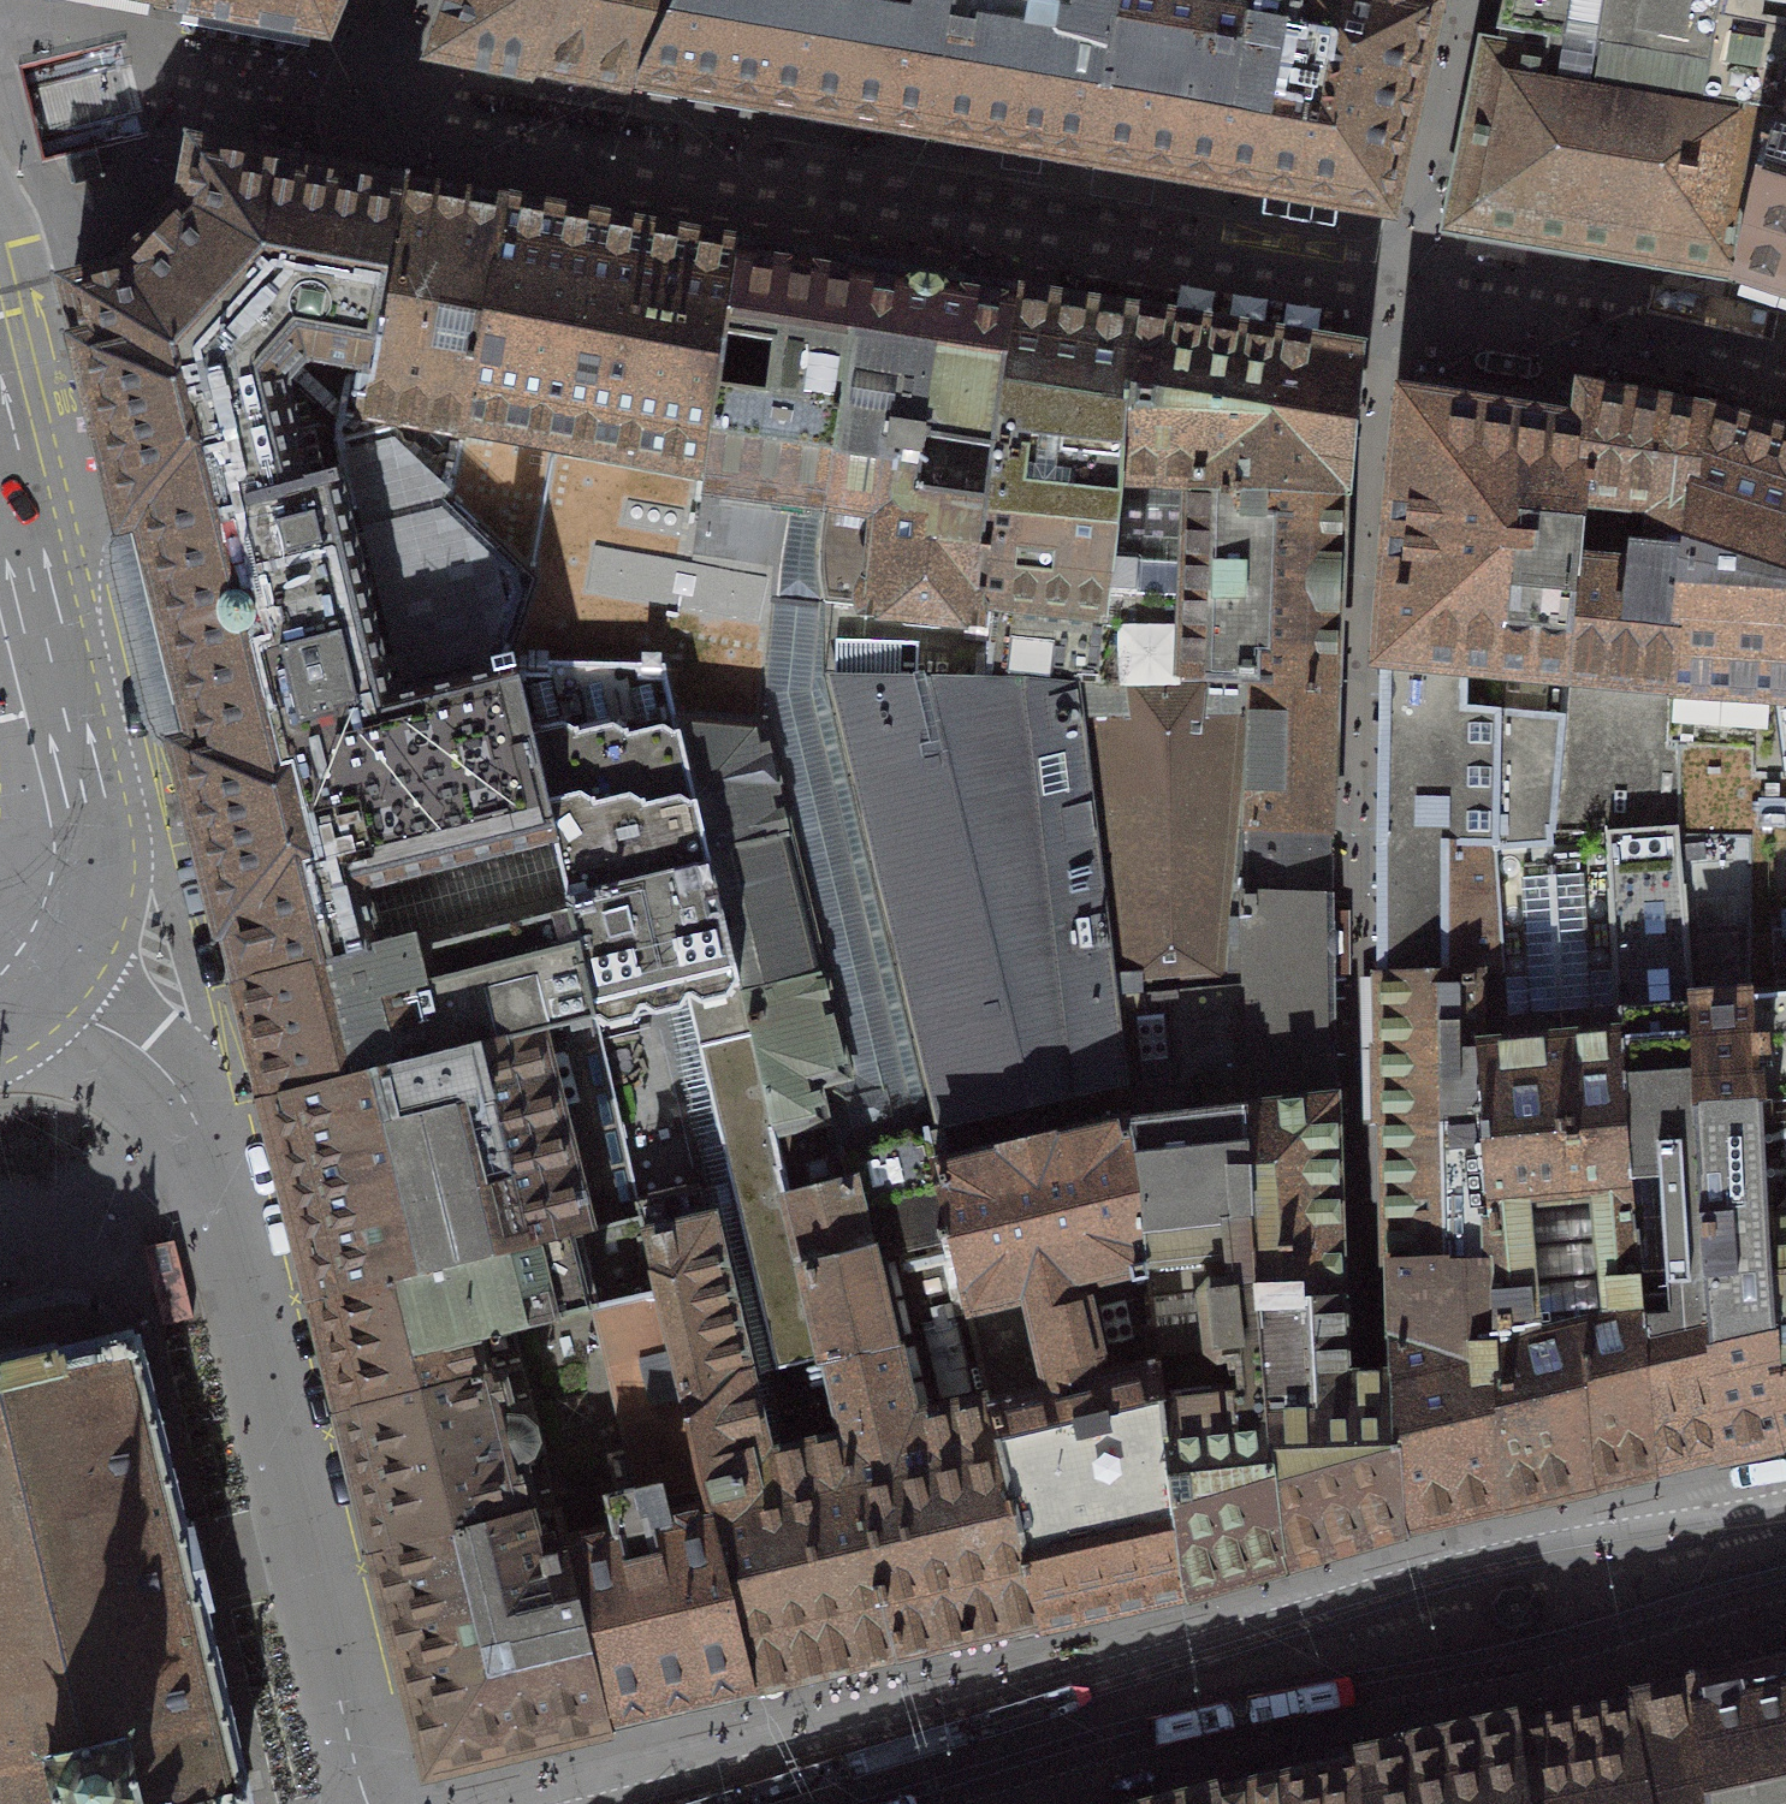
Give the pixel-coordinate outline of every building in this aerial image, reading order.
[(225,7),(319,25),(328,0),(186,0),(225,7)] [(539,66),(570,0),(470,0),(452,49),(474,53),(539,66)] [(539,66),(563,70),(587,74),(623,0),(570,0),(539,66)] [(587,74),(612,79),(637,84),(681,0),(623,0),(587,74)] [(637,84),(661,88),(812,114),(933,135),(937,113),(957,0),(681,0),(637,84)] [(937,113),(933,135),(1013,148),(1092,162),(1096,140),(1119,0),(957,0),(937,113)] [(1092,162),(1241,187),(1389,212),(1394,190),(1437,0),(1119,0),(1096,140),(1092,162)] [(1785,88),(1785,0),(1504,0),(1491,54),(1456,223),(1597,247),(1738,271),(1755,200),(1785,88)] [(1755,200),(1738,271),(1785,287),(1785,88),(1755,200)] [(365,381),(382,292),(396,219),(401,194),(300,175),(233,163),(199,157),(194,185),(190,210),(126,278),(97,285),(73,291),(88,350),(86,350),(128,520),(130,519),(159,638),(187,753),(185,753),(227,923),(229,922),(237,952),(244,981),(264,976),(305,967),(381,947),(380,942),(378,938),(373,917),(366,888),(554,841),(516,686),(510,664),(536,582),(450,501),(358,415),(365,381)] [(358,415),(450,501),(463,431),(500,238),(504,213),(452,203),(401,194),(396,219),(382,292),(365,381),(358,415)] [(450,501),(536,582),(510,664),(663,666),(675,718),(761,726),(776,567),(696,556),(704,504),(709,467),(707,467),(734,278),(737,257),(621,235),(504,213),(500,238),(463,431),(450,501)] [(696,556),(776,567),(778,568),(779,562),(777,561),(781,536),(783,536),(784,530),(782,530),(784,516),(786,505),(789,505),(789,501),(807,503),(824,506),(829,507),(858,299),(861,277),(841,274),(799,267),(737,257),(734,278),(707,467),(709,467),(704,504),(696,556)] [(819,540),(823,680),(987,684),(994,624),(995,613),(974,610),(991,461),(998,401),(1011,323),(1014,302),(937,290),(861,277),(858,299),(829,507),(824,506),(819,540)] [(974,610),(995,613),(994,624),(987,684),(1079,686),(1100,686),(1101,684),(1105,636),(1106,613),(1109,613),(1125,478),(1121,478),(1130,341),(1132,322),(1073,312),(1014,302),(1011,323),(998,401),(991,461),(974,610)] [(1121,478),(1125,478),(1189,482),(1189,486),(1342,492),(1346,492),(1358,375),(1359,360),(1245,341),(1132,322),(1130,341),(1121,478)] [(1569,673),(1555,831),(1607,829),(1678,825),(1678,745),(1668,745),(1670,683),(1701,420),(1645,409),(1589,398),(1586,433),(1590,433),(1568,673),(1569,673)] [(1590,433),(1586,433),(1485,416),(1408,403),(1385,657),(1568,673),(1590,433)] [(1678,745),(1753,750),(1753,777),(1785,778),(1785,448),(1701,420),(1670,683),(1668,745),(1678,745)] [(1125,478),(1109,613),(1106,613),(1105,636),(1101,684),(1180,681),(1180,675),(1334,683),(1339,559),(1342,492),(1189,486),(1189,482),(1125,478)] [(927,1108),(877,904),(823,680),(819,540),(824,506),(807,503),(789,501),(789,505),(786,505),(784,516),(782,530),(784,530),(783,536),(781,536),(777,561),(779,562),(778,568),(776,567),(761,726),(763,727),(764,729),(774,734),(792,807),(831,967),(855,1067),(847,1077),(820,1083),(835,1147),(832,1152),(833,1155),(848,1152),(920,1134),(924,1108),(927,1108)] [(1382,975),(1503,972),(1494,851),(1551,847),(1550,832),(1555,831),(1569,673),(1568,673),(1385,657),(1382,804),(1382,975)] [(776,1369),(826,1357),(781,1168),(760,1073),(675,718),(663,666),(510,664),(516,686),(554,841),(561,869),(567,896),(595,1017),(595,1021),(598,1020),(671,1002),(688,999),(694,1025),(699,1047),(701,1060),(703,1070),(705,1078),(710,1093),(712,1106),(714,1115),(716,1124),(721,1136),(727,1162),(737,1206),(747,1248),(770,1344),(776,1369)] [(1244,893),(1243,829),(1330,832),(1332,758),(1334,683),(1180,675),(1180,681),(1101,684),(1100,686),(1079,686),(1116,995),(1246,984),(1244,893)] [(1116,995),(1079,686),(987,684),(823,680),(877,904),(927,1108),(924,1108),(920,1134),(928,1132),(926,1126),(1126,1079),(1116,995)] [(764,729),(763,727),(761,726),(675,718),(760,1073),(781,1168),(833,1155),(832,1152),(835,1147),(820,1083),(847,1077),(855,1067),(831,967),(792,807),(774,734),(764,729)] [(1753,777),(1753,750),(1678,745),(1678,825),(1678,837),(1750,839),(1749,1007),(1754,1008),(1760,1102),(1785,1100),(1785,778),(1753,777)] [(1650,1443),(1651,1460),(1685,1453),(1720,1445),(1719,1427),(1692,1009),(1678,837),(1678,825),(1607,829),(1619,1048),(1621,1048),(1624,1111),(1623,1111),(1632,1194),(1642,1304),(1650,1443)] [(1330,864),(1330,832),(1243,829),(1244,893),(1330,897),(1330,864)] [(1621,1468),(1651,1460),(1650,1443),(1642,1304),(1632,1194),(1623,1111),(1624,1111),(1621,1048),(1619,1048),(1607,829),(1555,831),(1550,832),(1551,847),(1564,1039),(1564,1114),(1582,1311),(1578,1311),(1589,1456),(1591,1475),(1621,1468)] [(1750,839),(1678,837),(1692,1009),(1719,1427),(1720,1445),(1750,1438),(1779,1431),(1778,1415),(1765,1221),(1768,1221),(1760,1102),(1754,1008),(1749,1007),(1750,839)] [(554,841),(366,888),(373,917),(378,938),(380,942),(418,932),(420,936),(556,901),(556,898),(567,896),(561,869),(554,841)] [(1582,1311),(1564,1114),(1564,1039),(1551,847),(1494,851),(1503,972),(1508,1043),(1477,1044),(1484,1119),(1478,1119),(1488,1215),(1490,1247),(1501,1475),(1502,1496),(1546,1485),(1591,1475),(1589,1456),(1578,1311),(1582,1311)] [(1330,897),(1244,893),(1246,984),(1250,1109),(1333,1099),(1331,998),(1330,897)] [(264,976),(244,981),(258,1039),(273,1098),(292,1093),(333,1083),(354,1078),(467,1049),(536,1032),(595,1017),(567,896),(556,898),(556,901),(420,936),(418,932),(380,942),(381,947),(305,967),(264,976)] [(1508,1043),(1503,972),(1382,975),(1388,1251),(1392,1373),(1396,1372),(1402,1497),(1404,1518),(1452,1507),(1502,1496),(1501,1475),(1490,1247),(1488,1215),(1478,1119),(1484,1119),(1477,1044),(1508,1043)] [(1246,984),(1116,995),(1126,1079),(1132,1122),(1128,1123),(1140,1183),(1149,1317),(1156,1363),(1157,1363),(1181,1558),(1184,1582),(1234,1567),(1284,1553),(1281,1530),(1254,1285),(1248,1109),(1250,1109),(1246,984)] [(595,1021),(595,1017),(536,1032),(467,1049),(354,1078),(333,1083),(292,1093),(273,1098),(270,1099),(291,1180),(320,1296),(321,1296),(339,1291),(374,1283),(401,1276),(494,1252),(517,1247),(585,1229),(640,1216),(637,1202),(639,1202),(598,1020),(595,1021)] [(1035,1594),(1040,1616),(1112,1599),(1184,1582),(1181,1558),(1157,1363),(1156,1363),(1149,1317),(1140,1183),(1128,1123),(1132,1122),(1126,1079),(926,1126),(928,1132),(991,1406),(1035,1594)] [(1281,1530),(1284,1553),(1344,1535),(1363,1530),(1404,1518),(1402,1497),(1396,1372),(1392,1373),(1369,1373),(1346,1374),(1341,1291),(1333,1099),(1250,1109),(1248,1109),(1254,1285),(1281,1530)] [(1779,1431),(1785,1429),(1785,1100),(1760,1102),(1768,1221),(1765,1221),(1778,1415),(1779,1431)] [(848,1152),(833,1155),(781,1168),(826,1357),(846,1440),(861,1505),(891,1630),(896,1650),(963,1634),(968,1633),(1040,1616),(1035,1594),(991,1406),(928,1132),(920,1134),(848,1152)] [(861,1505),(846,1440),(777,1456),(765,1459),(704,1201),(701,1187),(689,1190),(687,1184),(646,1194),(648,1200),(639,1202),(637,1202),(640,1216),(657,1288),(715,1530),(747,1664),(751,1684),(824,1667),(827,1666),(896,1650),(891,1630),(861,1505)] [(603,1302),(657,1288),(640,1216),(585,1229),(517,1247),(494,1252),(401,1276),(374,1283),(339,1291),(321,1296),(332,1344),(348,1406),(365,1401),(402,1392),(522,1362),(513,1325),(603,1302)] [(177,1241),(144,1248),(153,1289),(162,1328),(195,1320),(177,1241)] [(513,1325),(522,1362),(555,1502),(571,1565),(602,1699),(607,1718),(680,1701),(751,1684),(747,1664),(715,1530),(657,1288),(603,1302),(513,1325)] [(140,1337),(0,1371),(0,1803),(255,1803),(140,1337)] [(365,1401),(348,1406),(365,1476),(382,1546),(399,1542),(510,1515),(555,1502),(522,1362),(402,1392),(365,1401)] [(399,1542),(382,1546),(408,1652),(431,1744),(434,1759),(447,1756),(607,1718),(602,1699),(571,1565),(555,1502),(510,1515),(399,1542)] [(1745,1678),(1744,1675),(1700,1685),(1701,1687),(1631,1703),(1631,1702),(1516,1725),(1519,1751),(1526,1803),(1785,1803),(1785,1669),(1745,1678)] [(1516,1725),(1458,1736),(1439,1741),(1385,1756),(1362,1762),(1366,1787),(1369,1803),(1526,1803),(1519,1751),(1516,1725)] [(1286,1781),(1287,1803),(1369,1803),(1366,1787),(1362,1762),(1324,1771),(1286,1781)] [(1286,1781),(1252,1790),(1217,1799),(1217,1803),(1287,1803),(1286,1781)]
